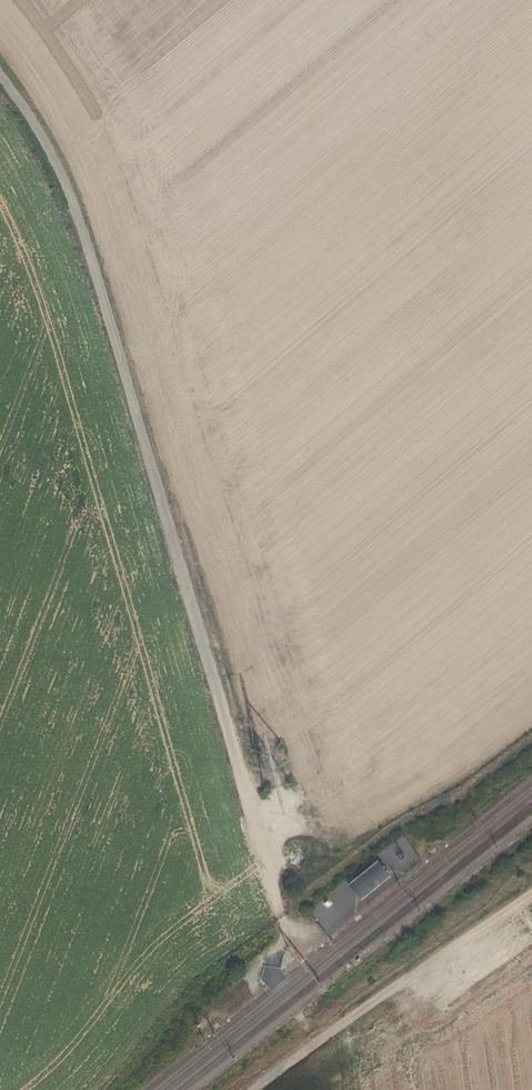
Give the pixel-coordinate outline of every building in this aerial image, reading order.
[(360,900),(390,877),(377,861),(347,884),(360,900)] [(276,976),(271,981),(267,979),(263,984),(272,990),(280,979),(276,976)]
